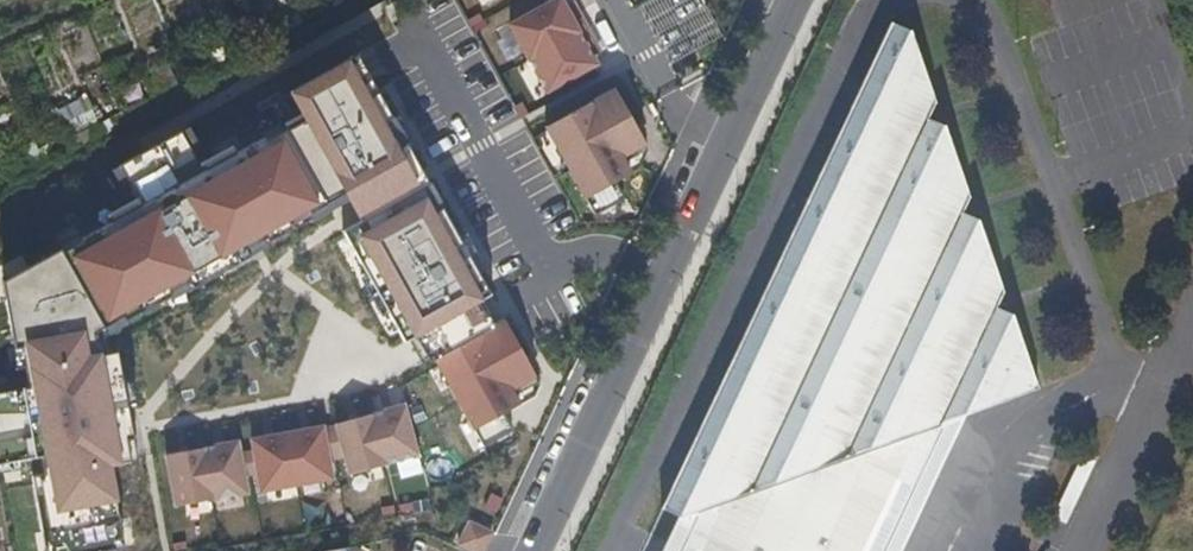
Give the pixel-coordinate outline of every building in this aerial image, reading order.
[(543,91),(597,61),(591,50),(595,48),(568,0),(548,0),(505,24),(543,91)] [(1045,385),(903,9),(664,506),(689,498),(964,411),(1045,385)] [(616,88),(546,126),(586,199),(633,173),(624,158),(647,145),(616,88)] [(51,113),(63,135),(95,118),(83,96),(51,113)] [(0,267),(0,280),(23,271),(19,260),(0,267)] [(506,323),(436,360),(475,430),(522,404),(513,388),(535,376),(506,323)] [(337,477),(418,459),(405,405),(245,442),(258,497),(337,479),(337,477)] [(660,550),(899,550),(964,411),(689,498),(660,550)] [(171,512),(248,498),(237,440),(160,454),(171,512)] [(454,547),(463,550),(485,550),(494,530),(467,518),(454,547)]
